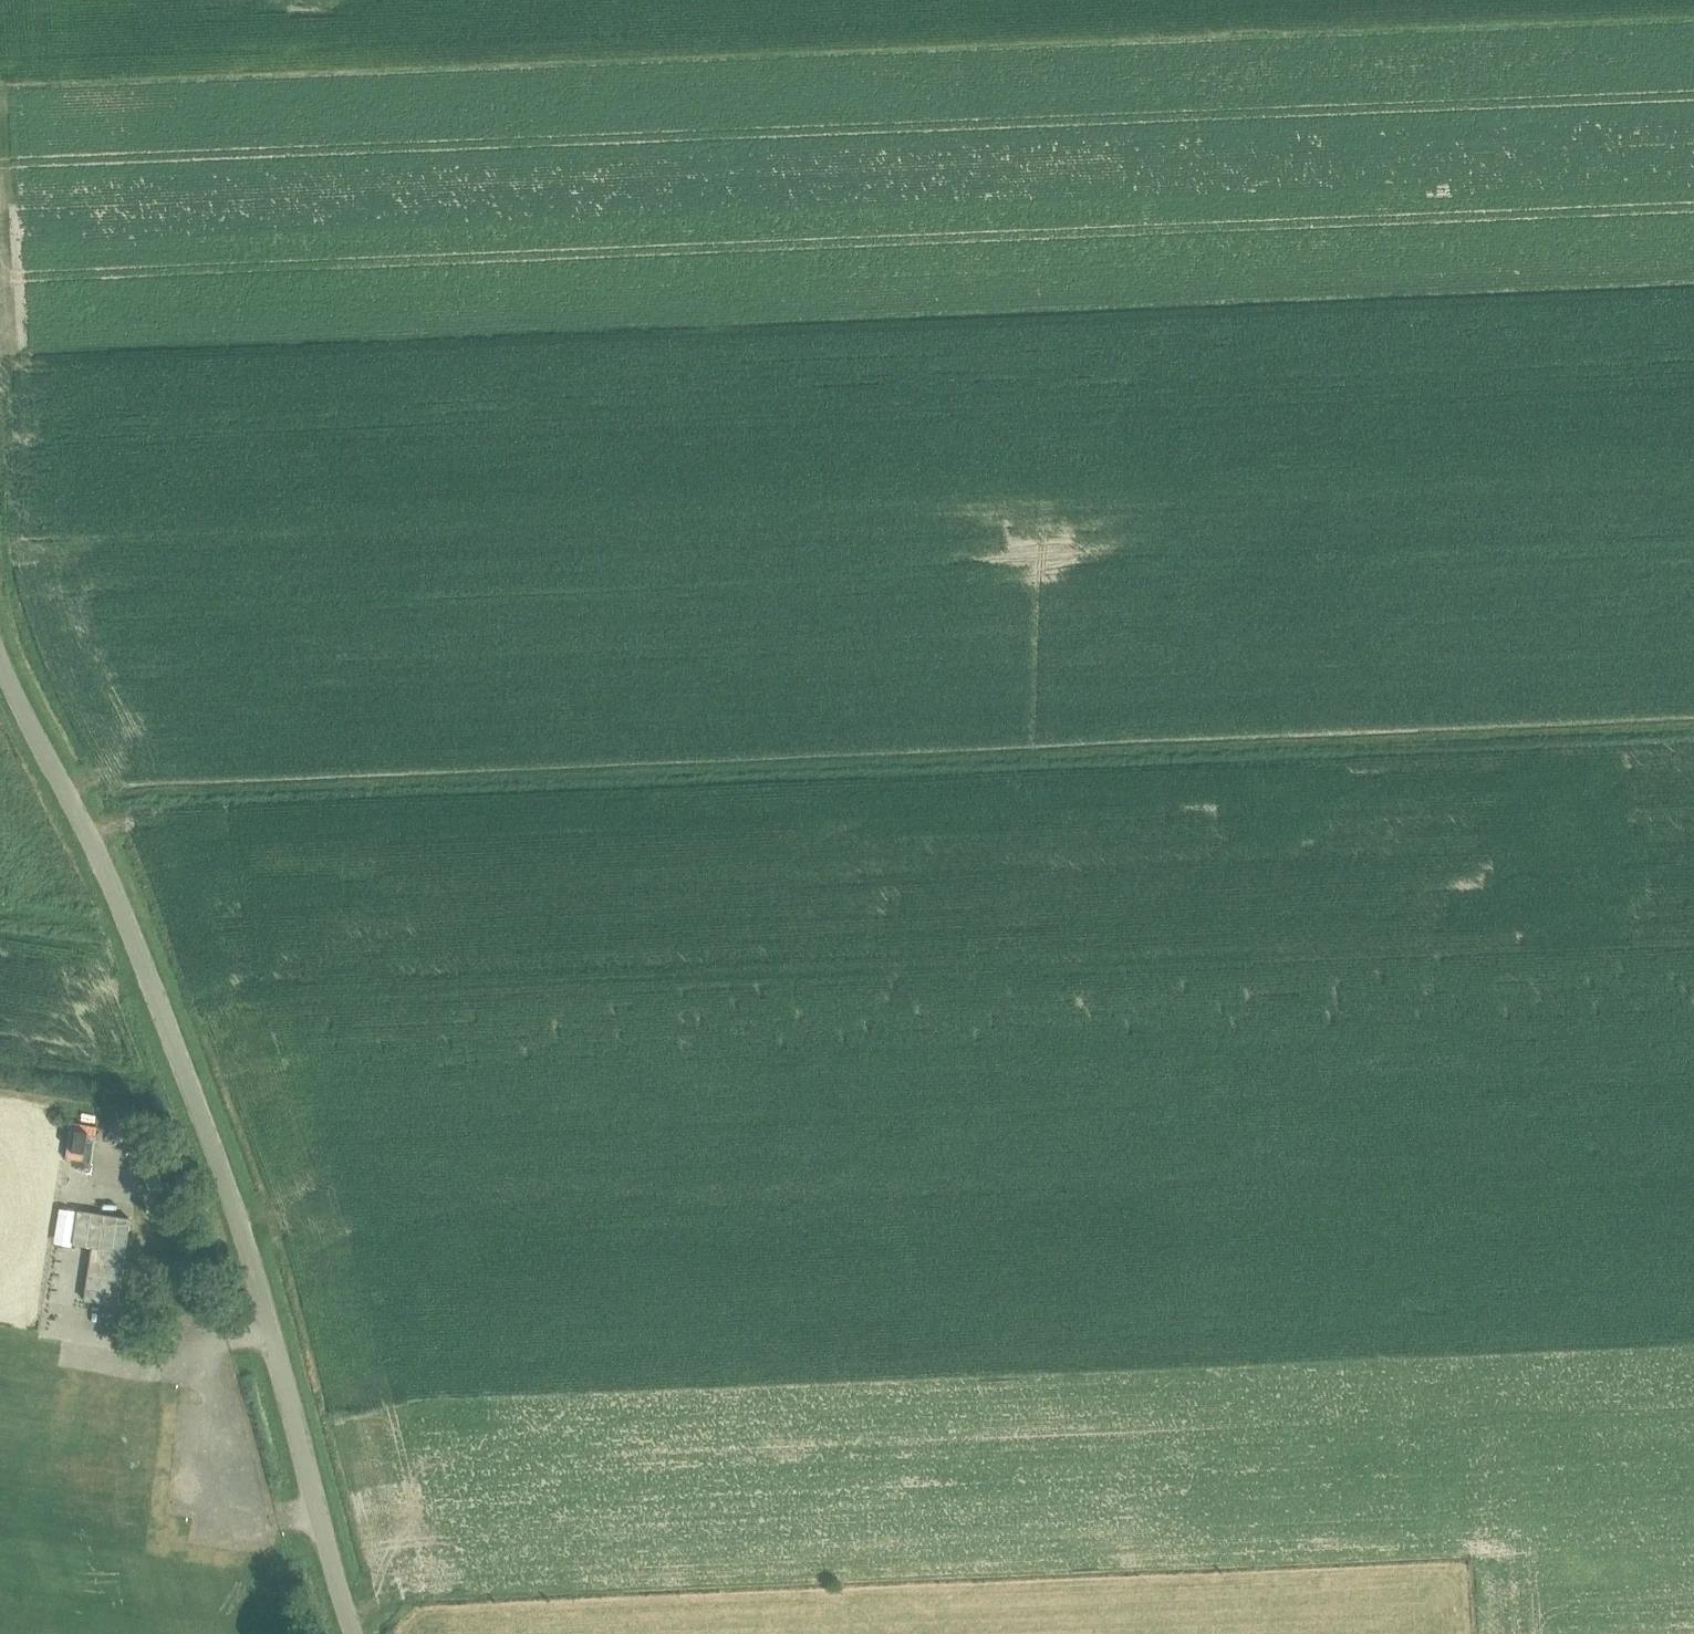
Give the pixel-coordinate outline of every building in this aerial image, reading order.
[(68,1149),(66,1159),(92,1164),(94,1153),(85,1152),(88,1137),(96,1138),(98,1128),(72,1123),(70,1134),(75,1134),(72,1149),(68,1149)] [(78,1213),(73,1245),(93,1248),(85,1301),(118,1306),(131,1221),(78,1213)]
